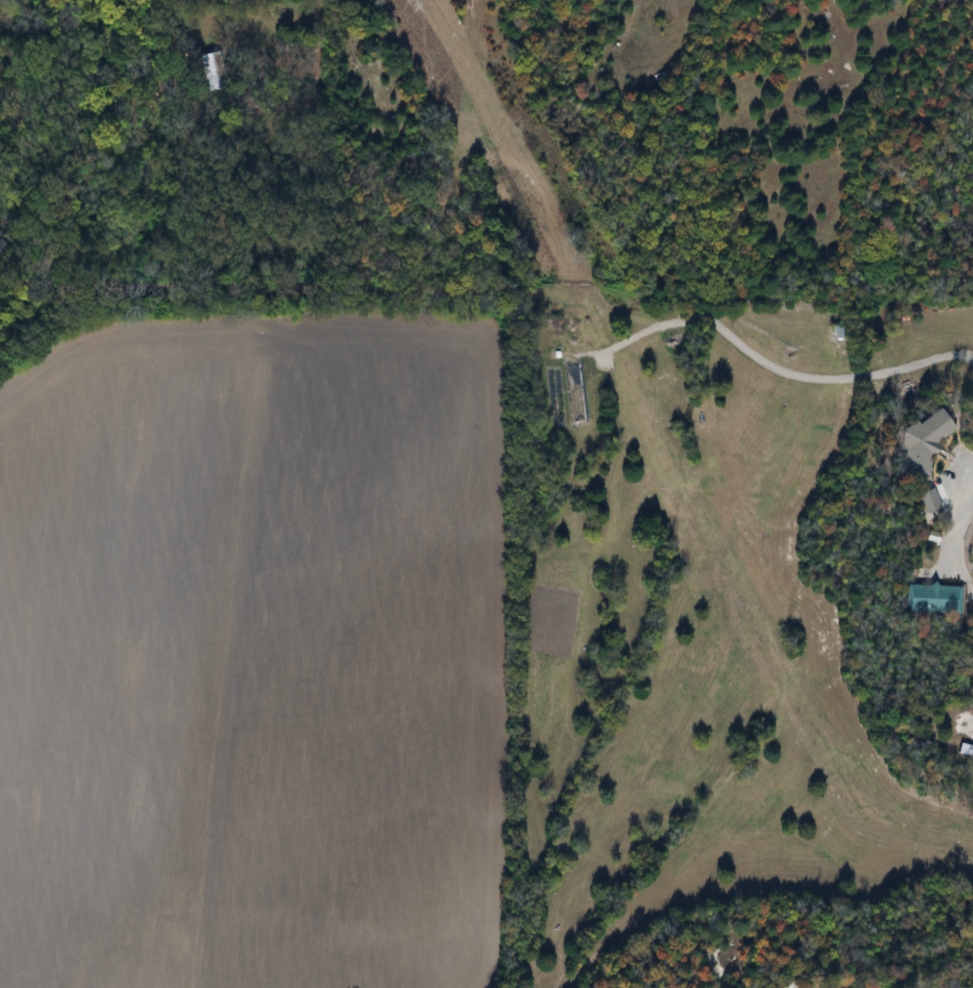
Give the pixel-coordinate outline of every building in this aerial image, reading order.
[(834,327),(838,357),(849,356),(846,325),(834,327)] [(574,423),(584,423),(584,399),(574,399),(574,423)] [(898,437),(921,482),(937,474),(929,459),(945,451),(939,442),(961,430),(950,410),(898,437)] [(964,611),(964,586),(910,586),(910,610),(964,611)]
